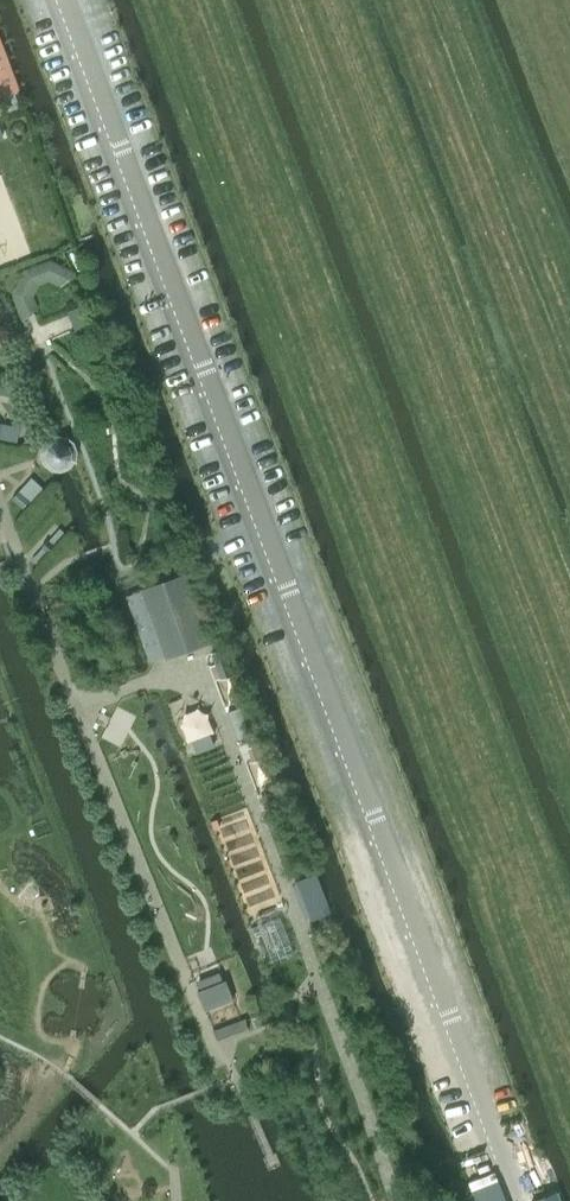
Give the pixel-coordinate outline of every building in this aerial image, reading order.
[(24,269),(12,294),(22,321),(38,307),(34,295),(38,285),(49,281),(61,286),(77,272),(65,266),(51,259),(50,259),(24,269)] [(79,308),(69,313),(75,327),(86,322),(79,308)] [(18,430),(21,419),(9,416),(6,427),(18,430)] [(53,437),(50,440),(47,446),(47,454),(51,461),(56,465),(62,466),(65,466),(68,466),(71,465),(73,463),(76,461),(77,459),(79,456),(80,450),(79,445),(77,440),(73,436),(69,434),(64,433),(58,434),(53,437)] [(19,490),(12,498),(22,508),(26,504),(29,501),(28,499),(19,490)] [(48,501),(40,490),(28,499),(29,501),(36,510),(48,501)] [(157,540),(155,546),(160,551),(167,549),(169,542),(164,537),(157,540)] [(48,539),(41,546),(42,547),(48,552),(55,545),(48,539)] [(186,574),(141,590),(165,657),(209,641),(186,574)] [(215,664),(210,666),(212,670),(215,680),(220,678),(220,679),(221,679),(229,676),(219,649),(213,652),(210,653),(215,664)] [(241,675),(221,683),(236,717),(255,709),(241,675)] [(259,743),(247,747),(252,761),(264,757),(259,743)] [(328,927),(311,933),(315,945),(332,939),(328,927)] [(229,977),(202,988),(209,1007),(236,996),(229,977)]
